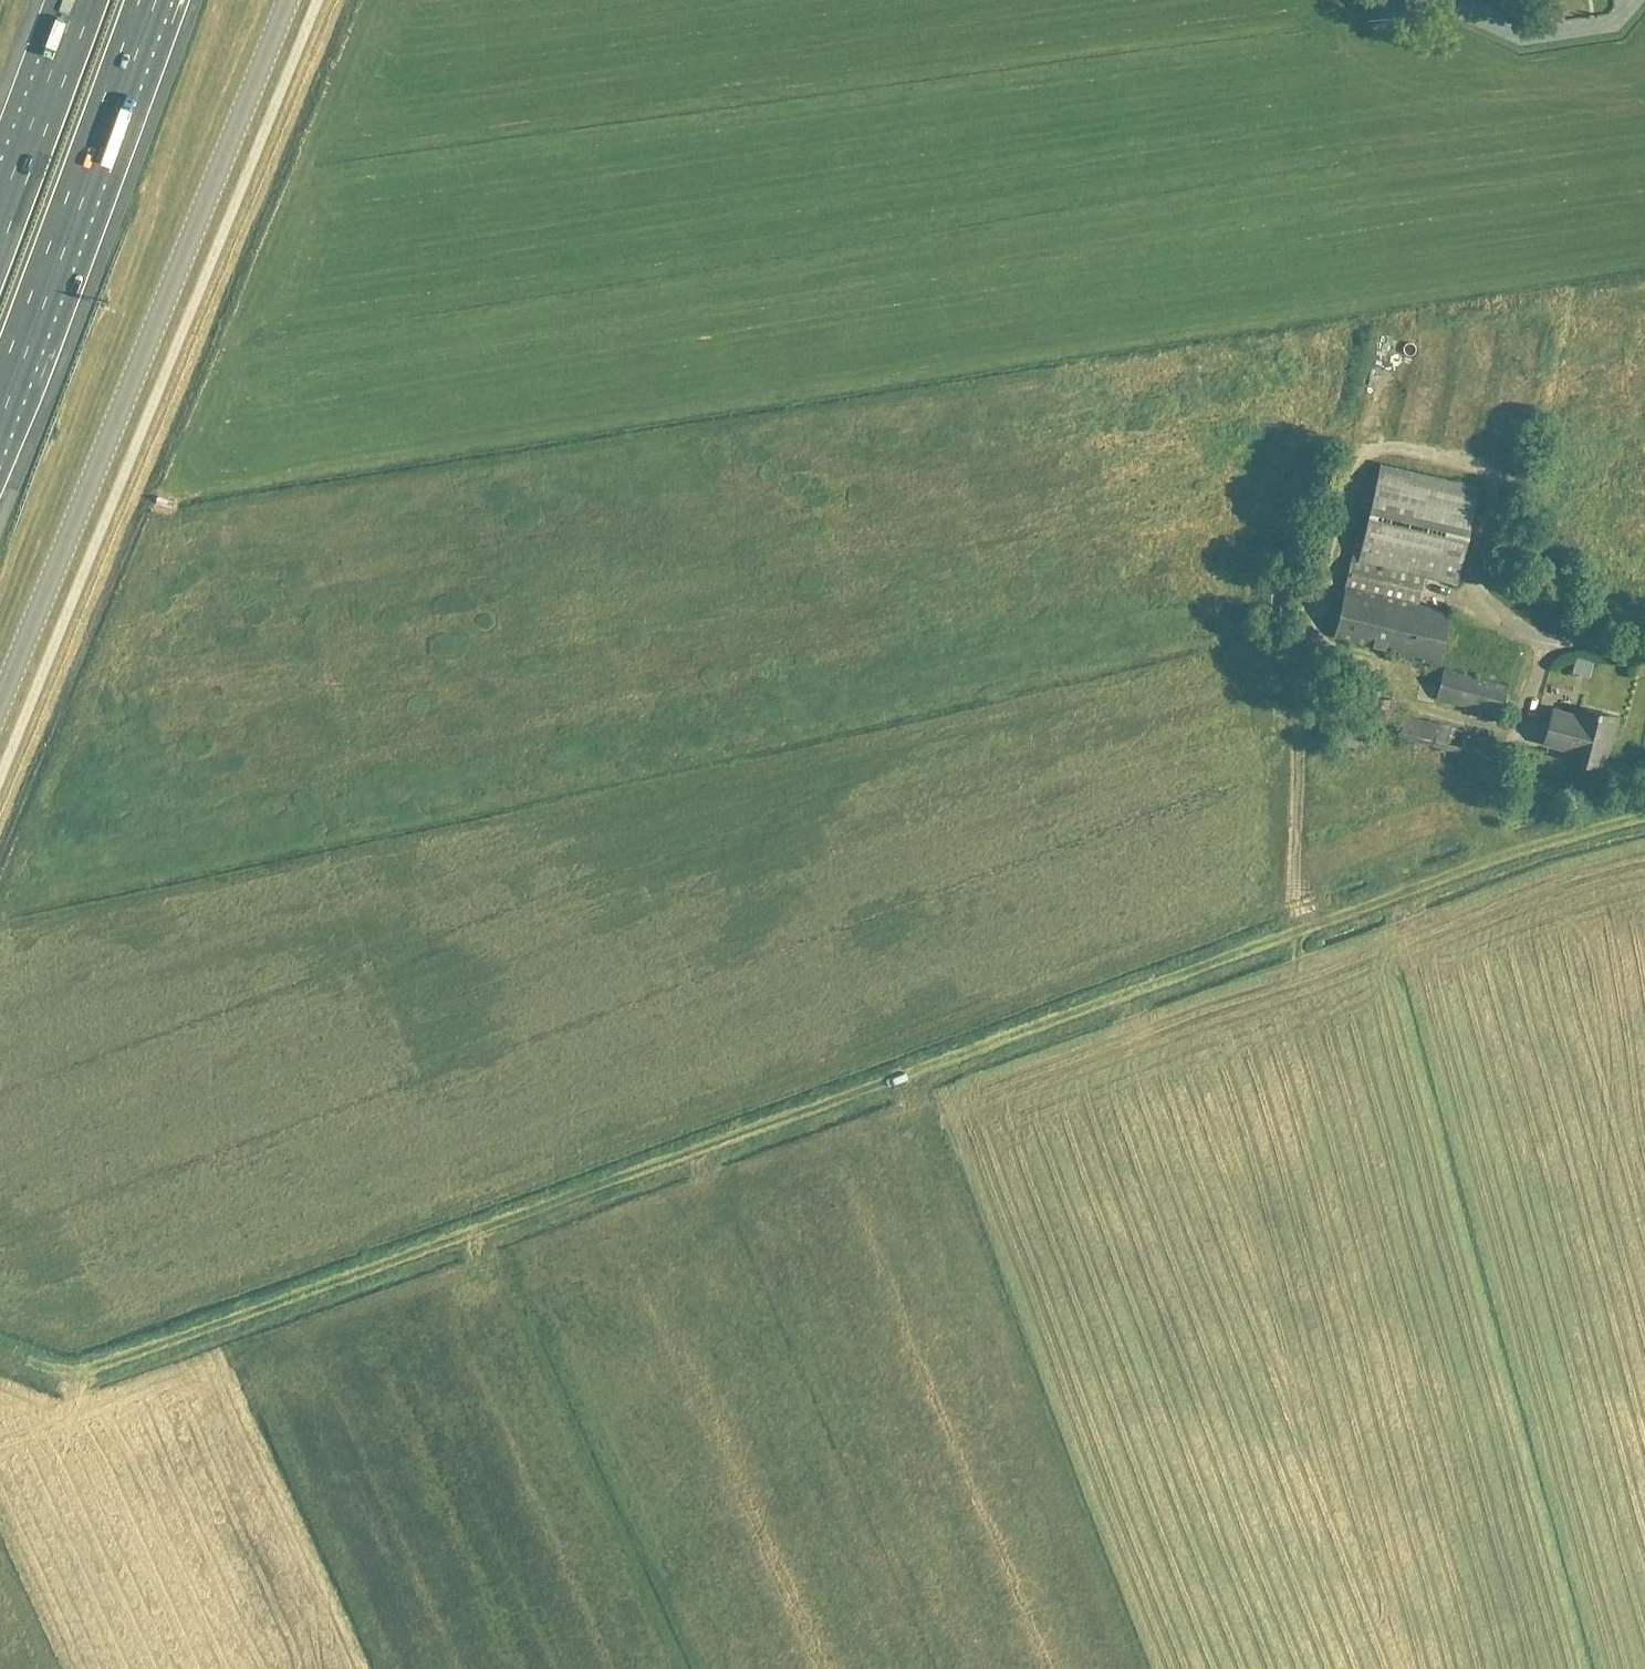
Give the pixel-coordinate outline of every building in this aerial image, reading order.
[(1456,582),(1478,488),(1381,466),(1365,538),(1356,536),(1333,638),(1439,662),(1451,612),(1417,605),(1424,574),(1456,582)] [(1500,716),(1508,687),(1443,669),(1435,698),(1500,716)] [(1604,769),(1616,718),(1581,709),(1579,718),(1553,711),(1545,744),(1571,751),(1569,760),(1604,769)] [(1457,754),(1464,729),(1402,714),(1395,738),(1457,754)]
